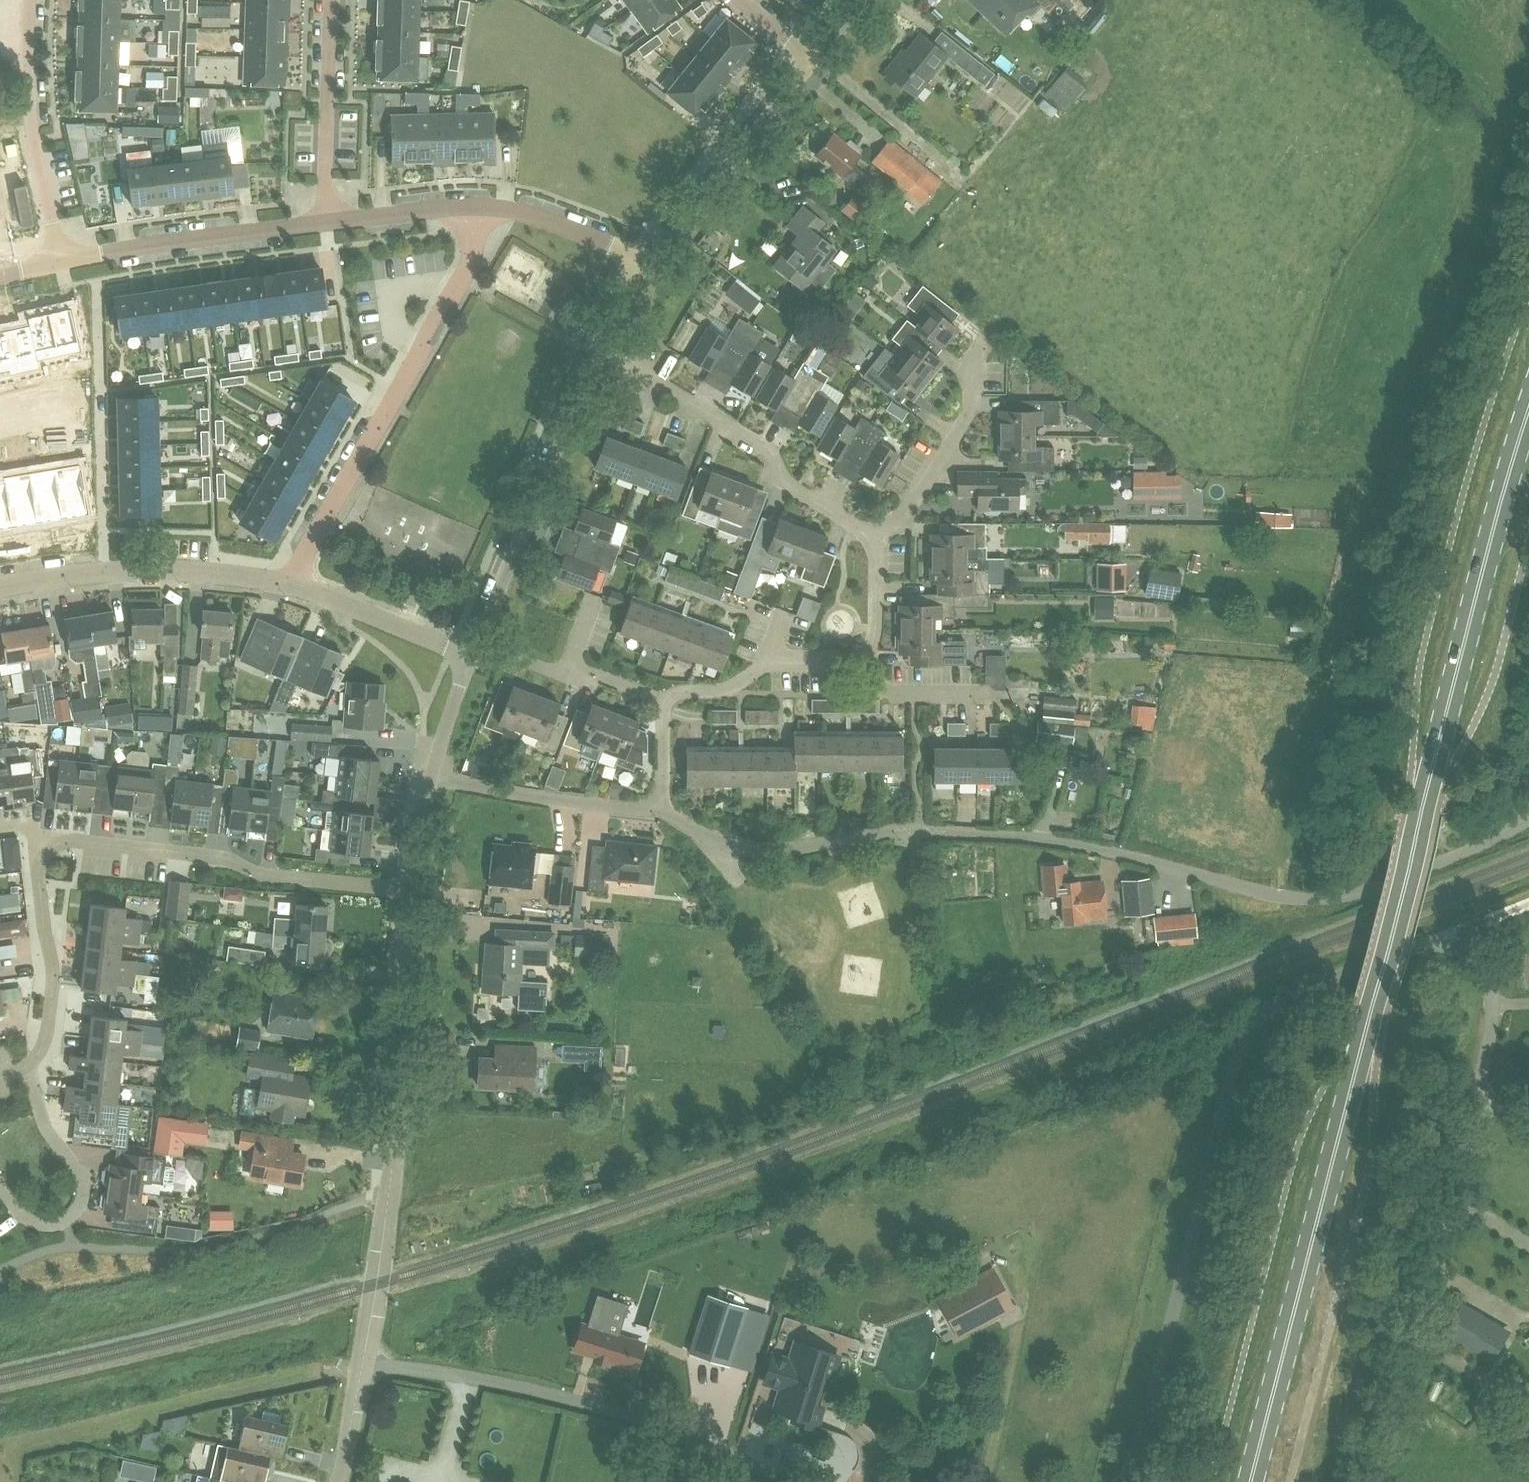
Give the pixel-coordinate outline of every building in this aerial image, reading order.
[(81,17),(119,18),(119,0),(79,0),(79,9),(81,9),(81,17)] [(154,13),(165,13),(165,0),(154,0),(154,13)] [(180,9),(180,0),(166,0),(166,9),(180,9)] [(378,9),(418,10),(418,0),(378,0),(378,9)] [(458,11),(468,13),(470,1),(463,0),(460,0),(458,11)] [(632,10),(645,0),(625,0),(632,10)] [(680,8),(675,0),(645,0),(632,10),(648,32),(680,8)] [(1071,2),(1068,0),(970,0),(1006,33),(1026,11),(1031,15),(1040,5),(1056,19),(1071,2)] [(187,1),(187,13),(197,13),(198,1),(187,1)] [(247,3),(246,29),(287,31),(288,4),(247,3)] [(708,11),(702,3),(692,10),(698,19),(708,11)] [(380,23),(380,31),(417,33),(418,10),(378,9),(377,23),(380,23)] [(456,23),(466,25),(468,13),(458,11),(456,23)] [(78,25),(78,40),(118,41),(119,18),(81,17),(80,25),(78,25)] [(711,38),(743,63),(756,43),(726,19),(711,38)] [(682,28),(676,20),(666,27),(672,35),(682,28)] [(588,34),(598,40),(605,27),(595,21),(588,34)] [(246,29),(246,56),(286,57),(287,31),(246,29)] [(164,30),(163,42),(169,42),(179,42),(179,30),(164,30)] [(377,39),(376,54),(417,55),(417,33),(380,31),(379,39),(377,39)] [(598,40),(609,46),(614,37),(604,31),(598,40)] [(647,41),(653,49),(663,42),(657,34),(647,41)] [(899,89),(902,85),(915,95),(946,56),(942,52),(937,48),(932,44),(928,41),(919,34),(906,50),(903,48),(884,71),(888,74),(885,78),(899,89)] [(697,55),(727,79),(732,73),(734,75),(743,63),(711,38),(697,55)] [(80,55),(79,63),(117,64),(118,41),(78,40),(77,55),(80,55)] [(647,41),(637,48),(643,57),(653,49),(647,41)] [(168,54),(178,55),(179,42),(169,42),(168,54)] [(186,42),(186,54),(196,54),(196,42),(186,42)] [(165,56),(166,45),(149,44),(149,56),(165,56)] [(452,45),(450,57),(460,58),(462,47),(452,45)] [(994,74),(958,45),(948,57),(948,58),(984,86),(994,74)] [(186,54),(185,66),(196,66),(196,54),(186,54)] [(416,79),(417,55),(376,54),(376,69),(378,69),(378,78),(416,79)] [(683,73),(714,99),(724,87),(722,85),(727,79),(697,55),(683,73)] [(245,83),(285,84),(286,57),(246,56),(245,83)] [(448,69),(458,70),(460,58),(450,57),(448,69)] [(77,70),(76,85),(117,87),(117,64),(79,63),(79,71),(77,70)] [(1065,110),(1088,83),(1067,67),(1045,93),(1065,110)] [(146,87),(162,87),(163,73),(146,72),(146,87)] [(683,73),(668,92),(697,116),(703,109),(705,110),(714,99),(683,73)] [(168,76),(167,88),(177,88),(178,76),(168,76)] [(78,109),(116,110),(117,87),(76,85),(76,100),(78,100),(78,109)] [(167,100),(177,100),(177,88),(167,88),(167,100)] [(198,100),(198,91),(185,90),(184,99),(198,100)] [(211,91),(198,91),(198,100),(211,100),(211,91)] [(404,106),(416,107),(416,96),(405,95),(404,106)] [(428,96),(416,96),(416,107),(416,109),(428,109),(428,96)] [(468,110),(468,108),(468,97),(455,96),(455,110),(468,110)] [(468,97),(468,108),(479,108),(479,97),(468,97)] [(455,160),(469,160),(468,113),(443,114),(444,164),(455,164),(455,160)] [(468,113),(469,160),(483,160),(483,163),(495,163),(494,113),(468,113)] [(405,161),(419,161),(418,114),(391,115),(392,165),(405,165),(405,161)] [(443,114),(418,114),(419,161),(432,161),(432,164),(444,164),(443,114)] [(151,139),(151,128),(139,127),(139,139),(151,139)] [(164,128),(151,128),(151,139),(163,140),(164,128)] [(851,138),(844,143),(833,134),(816,155),(828,164),(826,167),(841,179),(844,176),(859,188),(868,177),(852,165),(860,155),(863,148),(851,138)] [(204,158),(209,196),(234,193),(230,155),(229,155),(227,141),(203,144),(204,158)] [(922,204),(943,180),(927,167),(907,150),(887,174),(908,190),(907,192),(922,204)] [(153,164),(152,153),(126,157),(132,206),(158,203),(153,164)] [(179,161),(183,200),(209,196),(204,158),(179,161)] [(153,164),(158,203),(183,200),(179,161),(153,164)] [(859,223),(870,209),(853,196),(842,210),(859,223)] [(834,269),(824,261),(834,248),(813,231),(822,221),(803,207),(788,225),(800,234),(774,266),(802,288),(811,277),(821,285),(834,269)] [(321,267),(298,271),(303,309),(326,306),(321,267)] [(281,312),(303,309),(298,271),(275,274),(281,312)] [(258,316),(281,312),(275,274),(253,277),(258,316)] [(230,280),(235,319),(258,316),(253,277),(230,280)] [(235,319),(230,280),(207,283),(213,322),(235,319)] [(749,313),(760,300),(735,281),(725,294),(749,313)] [(207,283),(184,287),(190,325),(213,322),(207,283)] [(923,318),(916,327),(928,336),(943,349),(959,329),(937,312),(944,303),(923,286),(907,306),(923,318)] [(167,328),(190,325),(184,287),(162,290),(167,328)] [(162,290),(139,293),(145,332),(167,328),(162,290)] [(122,335),(145,332),(139,293),(116,296),(122,335)] [(855,296),(848,305),(859,313),(867,303),(855,296)] [(71,307),(49,312),(57,347),(79,342),(71,307)] [(49,312),(28,317),(30,324),(36,352),(57,347),(49,312)] [(719,368),(724,371),(745,335),(751,325),(739,317),(726,338),(708,328),(689,359),(708,371),(714,362),(718,364),(719,368)] [(901,360),(928,381),(943,362),(921,345),(928,336),(907,319),(892,339),(908,352),(901,360)] [(30,324),(8,329),(16,364),(37,359),(36,352),(30,324)] [(764,332),(751,325),(745,335),(724,371),(728,374),(732,373),(736,375),(732,384),(751,396),(770,364),(751,353),(764,332)] [(0,330),(0,367),(16,364),(8,329),(0,330)] [(320,346),(308,348),(310,356),(321,354),(320,346)] [(913,399),(928,381),(901,360),(885,348),(878,357),(864,376),(885,392),(892,383),(913,399)] [(298,352),(286,354),(287,362),(299,360),(298,352)] [(287,362),(286,354),(274,355),(275,363),(287,362)] [(786,408),(791,411),(817,368),(815,367),(819,359),(812,354),(809,355),(806,361),(804,360),(799,367),(793,378),(774,367),(755,398),(775,410),(781,402),(785,404),(786,408)] [(242,368),(254,367),(253,359),(241,360),(242,368)] [(242,368),(241,360),(229,362),(230,370),(242,368)] [(196,366),(197,374),(209,373),(208,365),(196,366)] [(185,376),(197,374),(196,366),(184,368),(185,376)] [(829,375),(817,368),(791,411),(796,414),(800,413),(804,415),(799,424),(819,436),(837,404),(819,393),(825,382),(829,375)] [(281,369),(269,371),(270,379),(282,377),(281,369)] [(150,373),(152,381),(164,380),(162,372),(150,373)] [(152,381),(150,373),(139,375),(140,383),(152,381)] [(244,375),(232,376),(233,384),(245,383),(244,375)] [(232,376),(220,378),(221,386),(233,384),(232,376)] [(859,378),(855,386),(864,391),(868,384),(859,378)] [(309,402),(343,421),(354,401),(321,382),(309,402)] [(229,394),(243,402),(248,394),(233,386),(229,394)] [(119,422),(158,421),(157,398),(118,399),(119,422)] [(999,410),(998,434),(1033,434),(1033,423),(1057,424),(1058,400),(1026,400),(1026,410),(999,410)] [(1097,432),(1103,423),(1073,400),(1067,400),(1067,414),(1073,414),(1097,432)] [(887,410),(892,413),(898,404),(892,401),(887,410)] [(331,441),(343,421),(309,402),(298,422),(331,441)] [(79,407),(71,408),(73,420),(81,419),(79,407)] [(209,420),(208,407),(200,407),(201,420),(209,420)] [(71,408),(63,409),(65,421),(73,420),(71,408)] [(36,414),(28,416),(30,427),(38,426),(36,414)] [(28,416),(20,417),(22,429),(30,427),(28,416)] [(627,417),(623,429),(631,432),(636,420),(627,417)] [(853,460),(874,425),(860,418),(854,428),(835,418),(818,448),(837,459),(843,450),(847,453),(848,457),(853,460)] [(223,419),(215,419),(215,431),(224,431),(223,419)] [(636,420),(631,432),(640,435),(645,424),(636,420)] [(119,445),(158,444),(158,421),(119,422),(119,445)] [(298,422),(286,442),(320,461),(331,441),(298,422)] [(886,432),(874,425),(853,460),(857,463),(861,461),(866,464),(861,473),(881,485),(899,454),(880,443),(886,432)] [(60,430),(49,432),(51,444),(62,442),(60,430)] [(209,430),(200,431),(201,443),(209,442),(209,430)] [(224,431),(215,431),(216,443),(224,443),(224,431)] [(667,432),(663,444),(671,447),(676,435),(667,432)] [(35,434),(24,436),(26,448),(37,446),(35,434)] [(1033,445),(1033,434),(998,434),(998,458),(1026,459),(1026,470),(1052,470),(1053,445),(1033,445)] [(676,435),(671,447),(680,450),(684,438),(676,435)] [(18,449),(25,448),(24,436),(16,438),(18,449)] [(595,466),(615,474),(626,444),(606,437),(595,466)] [(210,454),(209,442),(201,443),(201,455),(210,454)] [(286,442),(275,462),(308,481),(320,461),(286,442)] [(159,467),(158,444),(119,445),(120,468),(159,467)] [(615,474),(635,481),(646,452),(626,444),(615,474)] [(635,481),(655,489),(666,459),(646,452),(635,481)] [(676,496),(687,467),(666,459),(655,489),(676,496)] [(297,501),(308,481),(275,462),(264,482),(297,501)] [(120,468),(121,491),(160,490),(159,467),(120,468)] [(81,468),(55,473),(63,518),(88,513),(81,468)] [(716,526),(733,480),(712,472),(704,491),(693,487),(683,514),(695,519),(700,507),(720,515),(716,526)] [(1141,499),(1180,499),(1180,475),(1166,475),(1166,472),(1141,472),(1141,499)] [(55,473),(30,477),(38,522),(63,518),(55,473)] [(216,473),(217,485),(225,485),(225,473),(216,473)] [(211,488),(210,476),(202,476),(202,488),(211,488)] [(30,477),(5,481),(13,526),(38,522),(30,477)] [(998,514),(1003,509),(1017,509),(1017,493),(1027,493),(1030,490),(1030,481),(1027,478),(977,478),(977,482),(957,482),(957,494),(977,494),(977,509),(982,509),(986,514),(998,514)] [(750,539),(760,511),(748,507),(755,488),(733,480),(716,526),(750,539)] [(0,482),(0,528),(13,526),(5,481),(0,482)] [(297,501),(264,482),(252,502),(286,521),(297,501)] [(225,485),(217,485),(217,497),(226,497),(225,485)] [(211,500),(211,488),(202,488),(203,500),(211,500)] [(160,513),(160,490),(121,491),(121,514),(160,513)] [(286,521),(252,502),(241,522),(274,541),(286,521)] [(578,540),(576,545),(615,560),(620,546),(609,541),(616,521),(582,508),(574,530),(583,533),(581,539),(578,540)] [(1302,515),(1274,516),(1275,531),(1303,530),(1302,515)] [(781,556),(790,560),(803,527),(778,518),(773,532),(758,526),(741,569),(759,576),(762,567),(775,572),(781,556)] [(984,557),(977,557),(977,546),(985,546),(985,522),(957,522),(957,534),(930,534),(929,557),(984,558),(984,557)] [(1110,523),(1075,523),(1076,539),(1087,540),(1087,543),(1110,544),(1110,523)] [(805,565),(800,577),(823,586),(832,564),(818,559),(827,536),(803,527),(790,560),(805,565)] [(1136,545),(1136,527),(1120,527),(1121,546),(1136,545)] [(610,573),(615,560),(576,545),(574,549),(575,553),(573,558),(564,555),(556,576),(591,589),(599,569),(610,573)] [(635,566),(635,565),(636,564),(636,565),(639,553),(627,549),(623,562),(635,566)] [(956,581),(956,593),(988,593),(988,569),(984,569),(984,558),(929,557),(929,581),(956,581)] [(1180,563),(1155,562),(1155,594),(1178,595),(1180,563)] [(1125,591),(1125,563),(1096,563),(1096,590),(1125,591)] [(659,566),(656,573),(666,576),(669,569),(659,566)] [(720,601),(725,588),(669,568),(669,569),(666,576),(665,580),(720,601)] [(621,606),(626,595),(611,590),(607,601),(621,606)] [(1124,592),(1124,617),(1145,617),(1145,606),(1139,606),(1139,592),(1124,592)] [(410,593),(406,603),(415,606),(419,597),(410,593)] [(898,625),(898,628),(933,629),(933,617),(953,617),(953,606),(988,606),(988,593),(956,593),(925,593),(925,605),(898,605),(898,608),(894,611),(894,622),(898,625)] [(620,632),(644,641),(658,605),(632,595),(631,601),(620,632)] [(1113,598),(1097,598),(1097,618),(1113,618),(1113,598)] [(644,641),(670,650),(684,614),(658,605),(644,641)] [(146,648),(147,640),(163,640),(163,610),(135,609),(134,635),(129,635),(129,648),(146,648)] [(108,652),(106,652),(104,642),(119,640),(114,610),(89,614),(99,679),(101,679),(99,668),(110,666),(108,652)] [(233,636),(235,614),(205,612),(203,633),(206,633),(203,658),(219,660),(220,656),(229,658),(232,636),(233,636)] [(66,618),(71,648),(72,657),(78,662),(85,660),(89,681),(99,679),(89,614),(66,618)] [(670,650),(696,660),(709,624),(684,614),(670,650)] [(721,669),(732,638),(733,638),(735,633),(709,624),(696,660),(721,669)] [(51,625),(27,629),(37,684),(47,681),(45,670),(53,669),(57,660),(56,655),(51,625)] [(283,678),(284,678),(294,656),(302,636),(275,625),(267,644),(249,636),(239,660),(283,678)] [(898,649),(898,652),(925,652),(925,664),(953,664),(953,665),(967,665),(967,640),(933,640),(933,629),(898,628),(898,632),(894,635),(894,646),(898,649)] [(27,629),(4,633),(9,662),(31,659),(33,669),(21,671),(24,693),(36,691),(35,684),(37,684),(27,629)] [(326,696),(330,687),(340,691),(348,683),(342,678),(344,674),(337,670),(344,654),(316,642),(308,662),(294,656),(284,678),(283,678),(274,700),(288,706),(297,683),(326,696)] [(183,663),(178,713),(194,714),(198,665),(183,663)] [(1007,666),(987,665),(987,680),(997,687),(1007,688),(1007,666)] [(505,725),(521,731),(536,695),(512,686),(513,684),(502,680),(495,698),(494,697),(483,725),(502,732),(505,725)] [(386,727),(387,711),(382,711),(384,684),(350,682),(347,725),(386,727)] [(8,716),(4,689),(0,690),(0,718),(8,716)] [(72,697),(76,723),(103,719),(98,693),(72,697)] [(554,752),(565,724),(553,720),(559,704),(536,695),(521,731),(538,738),(536,745),(554,752)] [(1072,724),(1073,713),(1073,711),(1075,711),(1077,698),(1044,695),(1043,708),(1042,721),(1072,724)] [(812,699),(811,713),(820,713),(820,699),(812,699)] [(820,699),(820,713),(828,713),(828,699),(820,699)] [(828,699),(828,713),(837,713),(837,699),(828,699)] [(879,699),(865,699),(866,713),(879,713),(879,699)] [(59,723),(72,721),(69,701),(56,703),(59,723)] [(121,725),(133,723),(130,703),(106,707),(109,727),(121,725)] [(582,751),(581,754),(597,760),(615,712),(592,703),(585,721),(574,716),(563,744),(582,751)] [(1158,726),(1154,706),(1141,709),(1145,729),(1158,726)] [(745,723),(754,723),(754,710),(745,710),(745,723)] [(761,710),(761,723),(769,723),(769,710),(761,710)] [(769,710),(769,723),(778,723),(778,710),(769,710)] [(613,766),(614,763),(633,770),(643,742),(632,738),(638,721),(615,712),(597,760),(613,766)] [(162,716),(139,715),(138,729),(161,730),(162,716)] [(1083,768),(1088,726),(1057,723),(1047,722),(1038,721),(1036,740),(1072,744),(1070,766),(1083,768)] [(947,722),(947,735),(956,735),(957,723),(947,722)] [(331,741),(332,726),(292,723),(291,738),(331,741)] [(957,723),(956,735),(965,735),(965,723),(957,723)] [(989,723),(989,736),(999,736),(999,723),(989,723)] [(999,723),(999,736),(1008,736),(1008,723),(999,723)] [(122,740),(133,741),(134,730),(113,728),(111,742),(122,743),(122,740)] [(792,768),(793,768),(820,768),(820,730),(794,730),(794,736),(792,736),(792,746),(792,768)] [(847,730),(820,730),(820,768),(847,768),(847,730)] [(847,768),(873,768),(874,730),(847,730),(847,768)] [(901,768),(901,736),(903,736),(903,730),(874,730),(873,768),(901,768)] [(181,746),(182,732),(171,731),(169,745),(181,746)] [(228,739),(213,736),(209,752),(224,756),(228,739)] [(258,738),(229,736),(227,755),(256,758),(258,738)] [(275,751),(287,753),(289,742),(277,740),(275,751)] [(340,776),(378,779),(380,758),(355,755),(356,745),(313,743),(312,753),(327,755),(326,764),(341,765),(340,776)] [(685,784),(712,784),(712,746),(686,745),(686,751),(685,751),(685,784)] [(33,776),(44,774),(40,747),(29,748),(29,746),(19,748),(21,762),(10,763),(16,807),(25,806),(24,800),(37,799),(33,776)] [(712,784),(739,784),(739,746),(712,746),(712,784)] [(739,784),(766,784),(766,746),(739,746),(739,784)] [(793,784),(793,768),(792,768),(792,746),(766,746),(766,784),(793,784)] [(933,779),(955,780),(955,748),(933,748),(933,779)] [(955,780),(976,780),(977,748),(955,748),(955,780)] [(976,780),(998,780),(998,748),(977,748),(976,780)] [(1020,780),(1020,749),(998,748),(998,780),(1020,780)] [(8,749),(0,750),(0,804),(4,803),(5,809),(16,807),(10,763),(8,749)] [(56,799),(75,801),(80,761),(49,757),(47,774),(53,774),(51,783),(58,784),(56,799)] [(103,780),(107,780),(109,764),(80,761),(75,801),(94,803),(96,788),(102,788),(103,780)] [(114,806),(133,808),(137,768),(109,764),(107,780),(111,780),(110,790),(116,790),(114,806)] [(166,771),(164,788),(163,794),(167,795),(166,804),(173,804),(170,827),(189,830),(190,819),(194,781),(178,779),(179,766),(167,764),(166,771)] [(160,787),(164,788),(166,771),(137,768),(133,808),(152,810),(153,795),(159,796),(160,787)] [(238,774),(234,768),(226,768),(224,784),(222,802),(226,802),(225,811),(231,811),(230,824),(249,826),(253,788),(237,786),(238,774)] [(283,791),(285,776),(272,774),(271,790),(253,788),(249,826),(268,829),(270,816),(275,817),(276,808),(281,809),(283,791)] [(338,797),(376,800),(378,779),(329,775),(327,790),(322,789),(321,800),(333,802),(334,793),(338,793),(338,797)] [(194,781),(190,819),(210,822),(211,809),(217,810),(218,802),(222,802),(224,784),(194,781)] [(326,829),(373,834),(375,813),(358,812),(359,809),(348,807),(348,811),(341,810),(342,804),(333,803),(333,802),(311,800),(311,809),(327,811),(326,829)] [(337,852),(371,855),(373,834),(326,829),(324,829),(323,849),(315,849),(315,860),(336,863),(337,852)] [(606,840),(606,844),(604,866),(590,865),(587,891),(602,892),(604,878),(652,883),(656,846),(606,840)] [(493,844),(489,882),(532,887),(534,871),(550,873),(551,863),(552,853),(536,851),(536,848),(529,847),(530,843),(513,841),(512,846),(493,844)] [(22,868),(20,851),(10,852),(6,860),(6,870),(22,868)] [(550,873),(547,901),(571,904),(575,865),(551,863),(550,873)] [(1045,895),(1062,893),(1066,924),(1084,922),(1084,919),(1106,917),(1102,881),(1080,884),(1079,881),(1067,882),(1066,864),(1043,866),(1045,895)] [(1126,915),(1153,912),(1150,877),(1122,880),(1126,915)] [(187,918),(191,883),(171,881),(167,916),(187,918)] [(224,884),(224,897),(241,899),(243,886),(224,884)] [(3,913),(21,910),(18,893),(0,895),(3,913)] [(21,901),(22,914),(37,912),(36,900),(21,901)] [(93,903),(91,924),(142,930),(143,917),(127,915),(128,907),(93,903)] [(276,918),(274,934),(325,938),(328,906),(297,904),(296,919),(276,918)] [(1196,914),(1155,918),(1157,942),(1164,942),(1199,938),(1196,914)] [(9,918),(11,934),(25,932),(23,916),(9,918)] [(91,924),(88,945),(123,949),(124,941),(140,943),(142,930),(91,924)] [(553,933),(516,931),(516,945),(486,944),(484,991),(518,993),(517,1009),(546,1010),(547,982),(520,980),(522,946),(553,948),(553,933)] [(323,967),(324,956),(324,955),(327,955),(330,953),(331,941),(329,938),(325,938),(274,934),(273,947),(284,948),(285,940),(295,940),(293,964),(323,967)] [(609,957),(610,937),(576,935),(575,955),(609,957)] [(88,945),(86,966),(137,972),(138,959),(122,957),(123,949),(88,945)] [(265,951),(240,947),(229,946),(226,960),(263,965),(265,951)] [(142,986),(143,975),(136,974),(137,972),(86,966),(83,989),(117,993),(118,983),(142,986)] [(160,975),(150,974),(146,1007),(156,1009),(160,975)] [(312,1038),(319,999),(276,991),(269,1031),(312,1038)] [(93,1015),(91,1037),(142,1042),(144,1030),(127,1028),(128,1020),(93,1015)] [(713,1024),(713,1036),(723,1037),(723,1025),(713,1024)] [(258,1051),(261,1030),(240,1026),(236,1047),(258,1051)] [(91,1037),(88,1058),(122,1061),(123,1053),(141,1055),(142,1042),(91,1037)] [(532,1090),(534,1048),(508,1047),(507,1060),(479,1058),(477,1086),(532,1090)] [(602,1049),(562,1047),(561,1064),(584,1065),(584,1073),(600,1074),(602,1049)] [(257,1104),(259,1105),(276,1108),(274,1119),(293,1122),(295,1112),(306,1114),(312,1078),(286,1074),(288,1060),(252,1054),(248,1075),(264,1078),(262,1090),(260,1090),(260,1088),(246,1086),(242,1112),(256,1114),(257,1104)] [(86,1070),(85,1079),(120,1082),(122,1061),(88,1058),(72,1056),(71,1068),(86,1070)] [(68,1086),(67,1099),(117,1103),(120,1082),(85,1079),(84,1088),(68,1086)] [(121,1134),(115,1125),(117,1103),(67,1099),(65,1111),(82,1113),(81,1121),(76,1121),(75,1136),(120,1141),(121,1134)] [(185,1123),(161,1119),(157,1151),(180,1154),(185,1123)] [(300,1184),(305,1156),(291,1153),(294,1141),(244,1132),(242,1146),(258,1149),(253,1176),(300,1184)] [(176,1169),(173,1166),(167,1165),(168,1159),(141,1155),(139,1168),(112,1165),(112,1168),(108,1171),(106,1183),(109,1187),(143,1192),(145,1181),(170,1185),(174,1183),(176,1169)] [(141,1204),(143,1192),(109,1187),(108,1190),(104,1193),(102,1205),(105,1209),(105,1212),(132,1216),(130,1229),(157,1233),(161,1207),(141,1204)] [(232,1210),(209,1210),(209,1228),(232,1228),(232,1210)] [(994,1269),(939,1298),(945,1309),(952,1305),(960,1321),(953,1325),(959,1335),(1013,1306),(994,1269)] [(583,1324),(575,1349),(596,1356),(595,1359),(609,1364),(610,1360),(626,1365),(634,1340),(619,1335),(605,1331),(612,1310),(615,1299),(597,1294),(587,1325),(583,1324)] [(689,1352),(729,1365),(747,1308),(708,1295),(689,1352)] [(615,1299),(612,1310),(625,1314),(629,1304),(615,1299)] [(1510,1330),(1483,1314),(1463,1349),(1491,1365),(1510,1330)] [(789,1421),(818,1430),(825,1406),(820,1404),(828,1377),(835,1379),(836,1375),(845,1378),(857,1339),(785,1317),(774,1351),(771,1350),(761,1383),(778,1388),(772,1409),(790,1415),(789,1421)] [(248,1415),(241,1449),(271,1456),(282,1459),(289,1424),(248,1415)] [(271,1456),(241,1449),(217,1444),(209,1478),(229,1481),(266,1481),(271,1456)] [(154,1465),(123,1458),(120,1473),(151,1480),(154,1465)]
